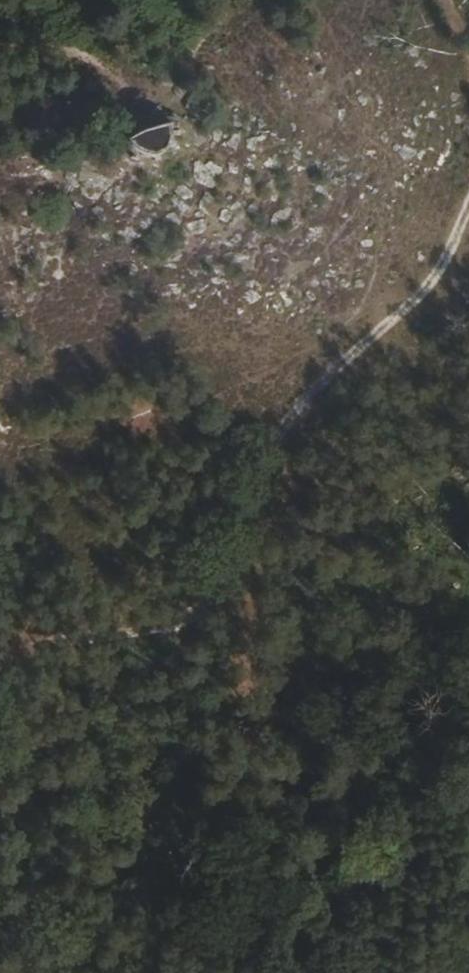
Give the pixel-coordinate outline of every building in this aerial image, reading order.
[(122,141),(125,145),(128,150),(135,156),(145,158),(154,159),(163,157),(168,148),(170,137),(171,125),(149,131),(122,141)]
